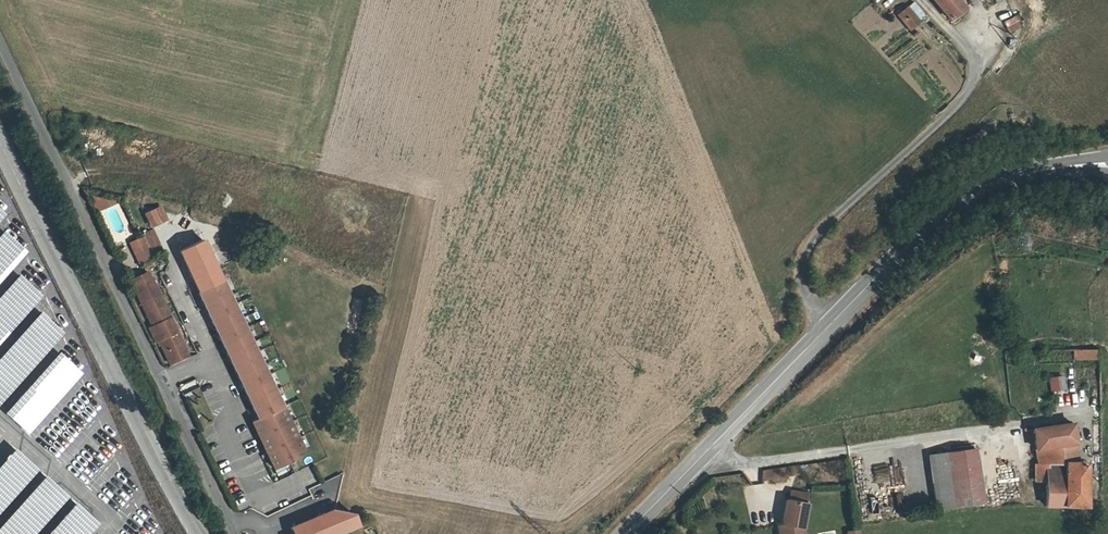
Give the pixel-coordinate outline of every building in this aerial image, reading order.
[(951,18),(963,8),(955,0),(936,0),(951,18)] [(907,12),(899,19),(912,34),(920,27),(907,12)] [(1015,15),(1003,23),(1010,34),(1022,26),(1015,15)] [(27,250),(6,230),(0,236),(0,280),(27,250)] [(154,259),(144,238),(132,244),(142,265),(154,259)] [(21,317),(43,295),(20,273),(0,294),(0,297),(21,317)] [(152,281),(134,290),(152,326),(149,327),(157,341),(159,340),(170,363),(188,355),(152,281)] [(205,309),(212,324),(253,410),(246,413),(273,470),(295,460),(293,455),(303,450),(222,281),(197,293),(205,309)] [(31,431),(85,373),(52,342),(62,332),(49,319),(40,329),(29,341),(42,353),(16,381),(7,373),(3,377),(0,373),(0,402),(31,431)] [(1067,351),(1067,360),(1100,360),(1100,350),(1067,351)] [(1067,362),(1067,360),(1067,351),(1046,351),(1046,362),(1067,362)] [(1048,379),(1050,393),(1065,390),(1063,376),(1048,379)] [(1033,385),(1035,400),(1043,399),(1041,384),(1033,385)] [(1046,506),(1086,506),(1085,463),(1077,462),(1072,425),(1024,430),(1025,437),(1035,437),(1039,464),(1046,464),(1046,506)] [(74,498),(15,447),(0,464),(0,533),(90,533),(100,523),(73,499),(74,498)] [(979,476),(977,465),(975,450),(930,456),(932,466),(938,509),(954,506),(951,480),(979,476)] [(762,482),(782,481),(782,470),(762,470),(762,482)] [(951,480),(954,506),(983,502),(979,476),(951,480)] [(791,491),(790,500),(804,503),(806,494),(791,491)] [(898,507),(907,505),(904,491),(895,493),(898,507)] [(787,500),(781,529),(777,530),(778,533),(803,533),(802,528),(806,503),(804,503),(790,500),(787,500)] [(339,531),(331,511),(288,530),(289,533),(332,533),(339,531)] [(367,518),(357,516),(346,533),(357,533),(367,518)]
